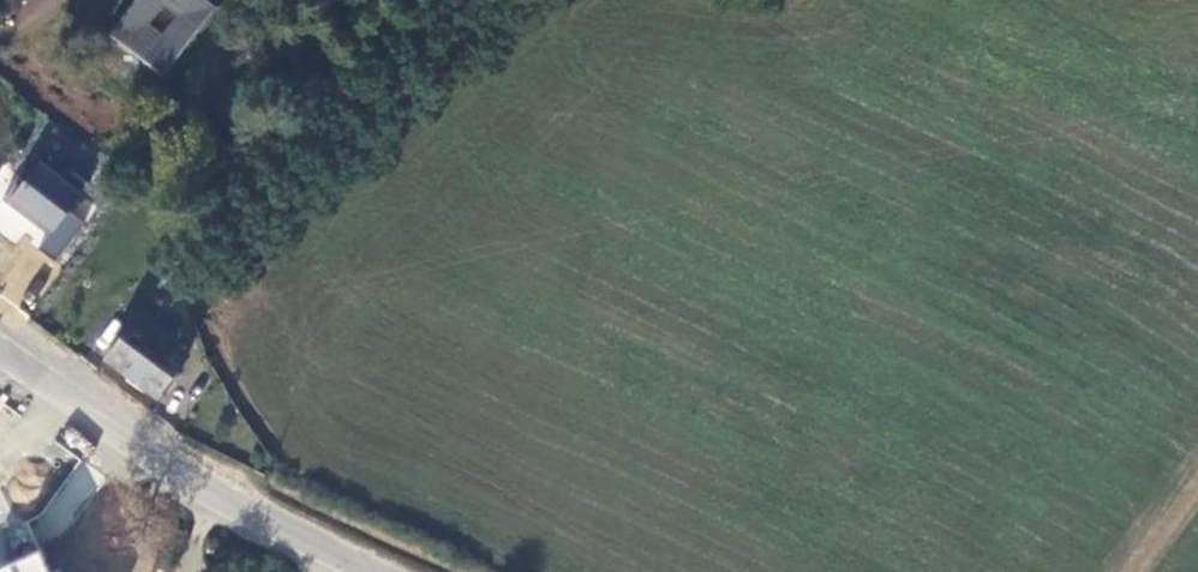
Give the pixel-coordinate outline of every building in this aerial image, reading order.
[(108,37),(163,78),(216,9),(204,0),(136,0),(108,37)] [(68,211),(83,192),(64,177),(41,160),(8,202),(50,235),(68,211)] [(70,169),(64,177),(83,192),(89,184),(70,169)] [(1189,193),(1183,207),(1197,214),(1197,197),(1189,193)] [(84,223),(68,211),(50,235),(39,249),(55,260),(84,223)] [(138,319),(161,336),(168,328),(144,310),(138,319)] [(189,356),(161,336),(138,319),(108,361),(156,399),(189,356)] [(38,552),(23,558),(0,569),(0,571),(47,571),(38,552)]
